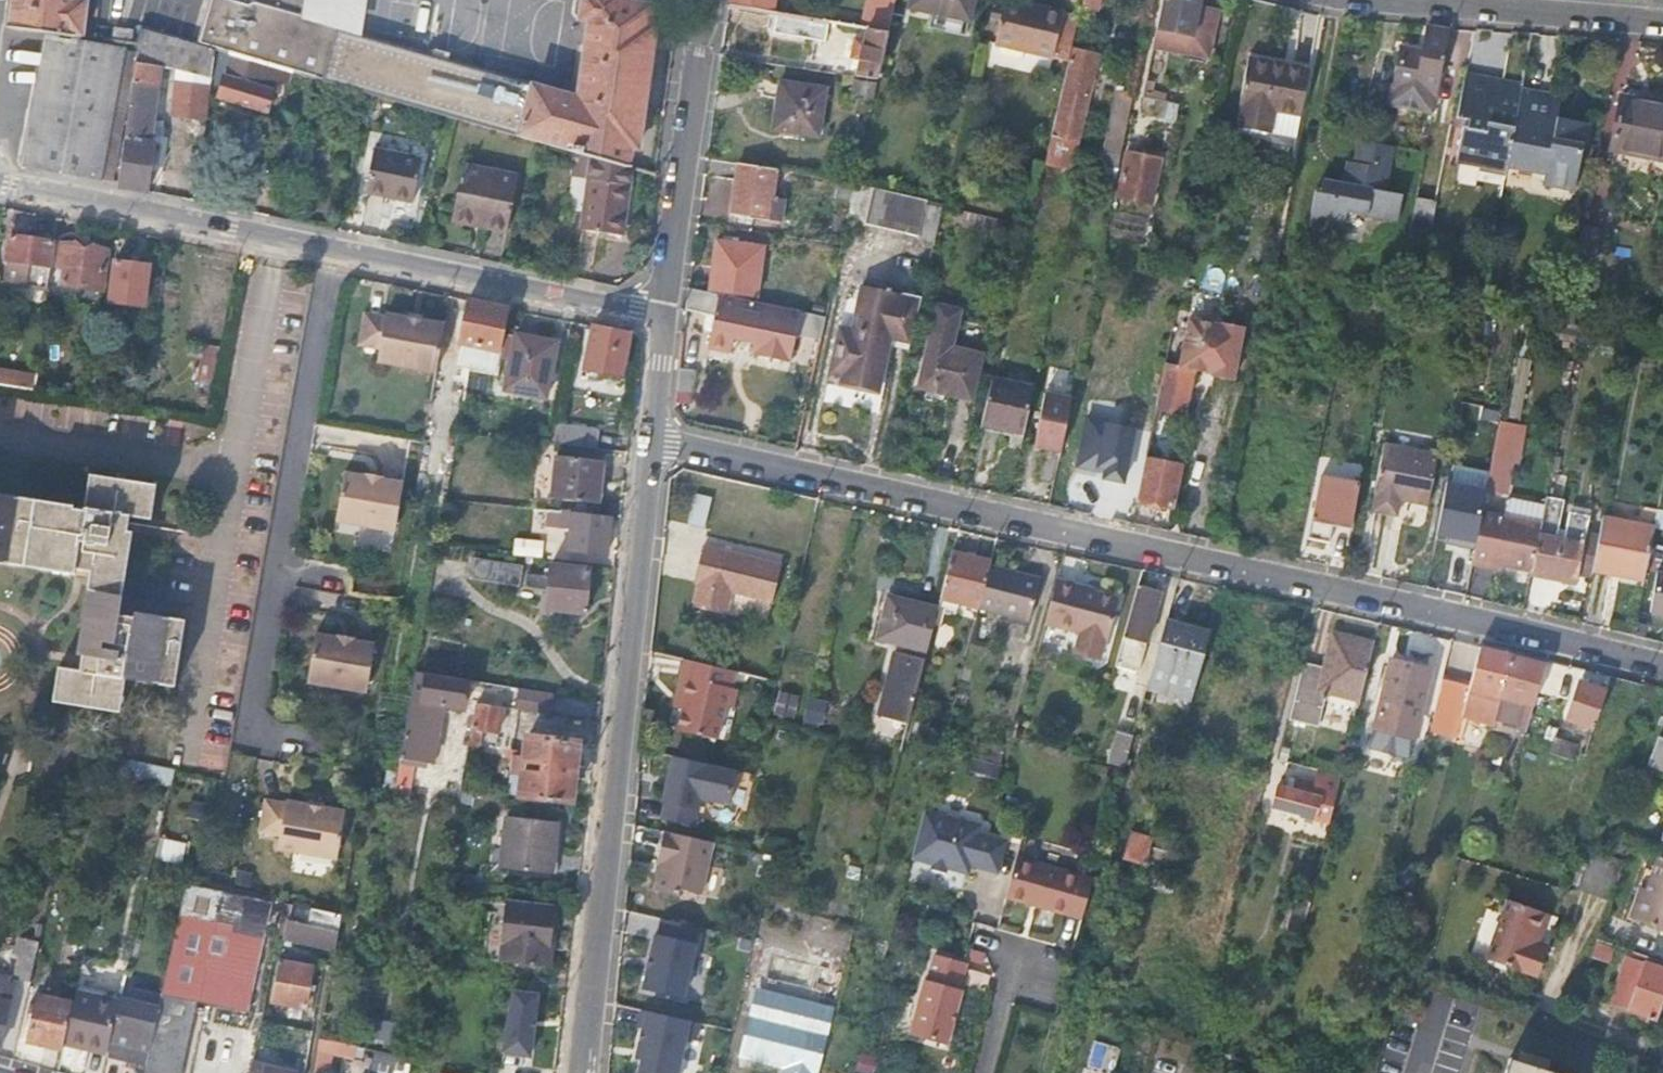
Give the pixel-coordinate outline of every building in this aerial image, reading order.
[(82,38),(86,2),(78,0),(16,0),(12,29),(49,34),(82,38)] [(629,167),(631,148),(638,149),(656,25),(648,24),(651,5),(617,0),(576,0),(574,12),(579,17),(591,19),(580,99),(352,34),(339,30),(249,5),(231,0),(213,0),(200,45),(217,50),(232,55),(290,71),(351,88),(357,90),(366,93),(452,117),(542,143),(575,152),(578,153),(590,156),(593,157),(629,167)] [(249,3),(249,5),(339,30),(335,23),(307,15),(310,0),(249,0),(249,3)] [(358,0),(310,0),(307,15),(335,23),(339,30),(352,34),(358,0)] [(731,3),(773,11),(775,0),(731,0),(731,3)] [(896,0),(862,0),(857,25),(869,27),(890,31),(896,0)] [(912,6),(970,19),(974,0),(914,0),(912,6)] [(1070,59),(1081,14),(1025,0),(1007,0),(997,40),(1070,59)] [(1202,0),(1163,0),(1154,48),(1210,59),(1220,8),(1201,4),(1202,0)] [(827,37),(830,21),(779,12),(777,29),(827,37)] [(879,77),(890,31),(869,27),(859,74),(879,77)] [(1433,115),(1450,31),(1428,27),(1423,50),(1402,46),(1390,107),(1433,115)] [(217,50),(200,45),(140,29),(138,44),(137,60),(162,66),(213,81),(217,50)] [(114,41),(131,43),(132,31),(116,30),(114,41)] [(27,165),(101,179),(102,177),(123,50),(49,36),(27,165)] [(1105,54),(1075,47),(1055,132),(1052,131),(1045,161),(1072,167),(1094,74),(1101,75),(1105,54)] [(1239,123),(1297,135),(1310,66),(1249,54),(1241,97),(1244,98),(1239,123)] [(290,71),(232,55),(219,98),(269,113),(275,89),(265,86),(268,75),(272,75),(270,77),(286,82),(290,71)] [(119,187),(149,193),(156,144),(152,143),(162,66),(137,60),(119,184),(119,187)] [(1476,165),(1504,170),(1505,165),(1519,96),(1521,85),(1501,82),(1501,77),(1464,71),(1457,114),(1467,116),(1466,123),(1461,123),(1456,154),(1478,159),(1476,165)] [(855,93),(875,95),(875,80),(856,77),(855,93)] [(1145,94),(1181,102),(1184,86),(1148,78),(1145,94)] [(827,87),(781,80),(774,128),(819,134),(827,87)] [(174,116),(207,121),(210,102),(212,88),(178,83),(174,116)] [(1099,165),(1118,168),(1135,92),(1116,88),(1099,165)] [(1519,96),(1505,165),(1543,172),(1541,185),(1572,190),(1585,122),(1557,117),(1559,104),(1519,96)] [(1662,157),(1662,104),(1621,96),(1612,147),(1662,157)] [(1393,147),(1358,140),(1356,156),(1350,184),(1342,182),(1320,178),(1318,189),(1314,188),(1307,224),(1356,234),(1361,214),(1374,216),(1400,221),(1404,196),(1384,192),(1393,147)] [(421,157),(374,148),(366,191),(413,200),(421,157)] [(1119,178),(1116,194),(1150,202),(1159,157),(1125,149),(1119,178)] [(575,152),(572,175),(588,177),(590,156),(578,153),(575,152)] [(1350,184),(1356,156),(1348,155),(1342,182),(1350,184)] [(593,157),(590,156),(588,177),(581,229),(625,234),(632,168),(629,167),(593,157)] [(769,219),(777,168),(740,162),(733,213),(769,219)] [(489,218),(487,226),(508,231),(520,176),(467,164),(457,211),(489,218)] [(856,181),(837,177),(833,198),(852,202),(856,183),(856,181)] [(935,238),(944,202),(856,183),(852,202),(848,220),(935,238)] [(1417,196),(1409,238),(1430,241),(1438,200),(1417,196)] [(455,219),(487,226),(489,218),(457,211),(455,219)] [(1370,236),(1374,216),(1361,214),(1356,234),(1370,236)] [(1574,267),(1571,285),(1587,288),(1591,261),(1595,261),(1600,227),(1583,223),(1574,267)] [(50,287),(58,240),(11,234),(6,280),(50,287)] [(717,291),(724,292),(757,296),(765,246),(719,239),(711,289),(717,291)] [(108,248),(64,241),(60,264),(65,265),(63,281),(102,287),(108,248)] [(151,264),(116,259),(111,297),(145,303),(151,264)] [(889,332),(913,336),(922,297),(863,283),(853,328),(841,325),(829,379),(824,400),(868,410),(872,388),(877,387),(889,332)] [(799,331),(822,336),(827,314),(740,296),(724,292),(717,291),(711,289),(693,286),(691,285),(687,287),(684,308),(713,314),(707,343),(733,347),(737,328),(758,332),(754,352),(793,360),(799,331)] [(509,306),(470,298),(461,342),(468,344),(464,365),(470,368),(497,372),(509,306)] [(961,309),(939,303),(920,386),(974,399),(984,353),(953,346),(961,309)] [(379,361),(438,370),(446,322),(424,319),(409,316),(387,312),(386,315),(366,312),(359,354),(380,358),(379,361)] [(1166,360),(1155,408),(1185,414),(1195,368),(1214,372),(1214,375),(1234,380),(1245,330),(1223,326),(1223,328),(1190,321),(1181,364),(1166,360)] [(630,332),(593,324),(585,366),(622,374),(630,332)] [(226,334),(210,332),(206,353),(221,356),(226,334)] [(559,341),(520,333),(509,388),(549,397),(559,341)] [(1523,416),(1531,359),(1518,357),(1510,414),(1523,416)] [(34,390),(37,374),(0,367),(0,384),(34,390)] [(1049,368),(1047,392),(1069,394),(1072,371),(1049,368)] [(1034,387),(992,378),(982,422),(1024,431),(1034,387)] [(1034,445),(1061,450),(1072,397),(1045,392),(1034,445)] [(1142,479),(1147,455),(1148,450),(1131,447),(1135,423),(1094,415),(1080,478),(1123,486),(1124,476),(1142,479)] [(1520,461),(1527,424),(1501,419),(1494,456),(1514,460),(1520,461)] [(555,422),(552,441),(600,447),(602,428),(555,422)] [(1376,494),(1373,509),(1394,514),(1397,498),(1428,503),(1437,453),(1383,442),(1373,493),(1376,494)] [(1142,479),(1137,499),(1174,506),(1182,463),(1147,455),(1142,479)] [(603,460),(560,456),(556,497),(600,503),(603,460)] [(1488,487),(1487,490),(1507,494),(1514,460),(1494,456),(1488,487)] [(337,516),(395,529),(406,481),(384,476),(385,474),(369,470),(369,473),(347,468),(337,516)] [(90,580),(79,660),(64,659),(60,692),(125,703),(131,666),(140,667),(142,670),(179,674),(188,606),(123,596),(135,515),(152,517),(157,481),(90,473),(84,510),(73,508),(73,506),(0,496),(0,566),(90,580)] [(1336,525),(1352,527),(1361,482),(1322,476),(1312,537),(1333,540),(1336,525)] [(1437,533),(1477,543),(1484,509),(1487,490),(1488,487),(1447,482),(1437,533)] [(711,497),(693,493),(686,523),(703,527),(711,497)] [(1540,533),(1533,570),(1578,579),(1580,572),(1593,575),(1594,569),(1600,535),(1587,533),(1590,515),(1570,511),(1565,538),(1558,536),(1565,499),(1547,496),(1546,505),(1540,533)] [(1540,533),(1546,505),(1510,498),(1503,502),(1501,512),(1520,516),(1518,529),(1540,533)] [(575,512),(534,507),(533,523),(573,527),(575,512)] [(1477,543),(1474,557),(1533,570),(1540,533),(1518,529),(1520,516),(1501,512),(1484,509),(1477,543)] [(575,512),(573,527),(572,549),(608,552),(612,516),(575,512)] [(1615,569),(1645,575),(1655,524),(1604,515),(1600,535),(1594,569),(1614,574),(1615,569)] [(525,542),(525,555),(555,559),(557,544),(525,542)] [(701,585),(697,604),(729,611),(734,593),(774,601),(783,565),(703,547),(695,583),(701,585)] [(940,597),(979,607),(991,562),(991,560),(952,550),(940,597)] [(526,563),(480,558),(477,578),(523,584),(526,563)] [(991,562),(979,607),(1030,620),(1042,576),(991,562)] [(553,576),(531,574),(530,586),(552,589),(551,608),(587,612),(591,568),(554,564),(553,576)] [(1657,571),(1649,613),(1662,615),(1662,572),(1657,571)] [(1078,583),(1055,578),(1044,623),(1079,632),(1074,654),(1098,660),(1103,639),(1107,640),(1118,598),(1078,587),(1078,583)] [(1162,589),(1138,584),(1116,665),(1139,671),(1162,589)] [(877,637),(908,645),(924,649),(935,606),(888,595),(877,637)] [(1148,684),(1193,697),(1209,636),(1165,624),(1148,684)] [(1326,672),(1303,667),(1291,718),(1319,725),(1329,690),(1361,697),(1375,641),(1335,632),(1326,672)] [(368,694),(378,646),(356,641),(357,639),(341,635),(341,638),(319,634),(309,681),(368,694)] [(909,721),(927,650),(924,649),(908,645),(906,653),(895,651),(879,714),(909,721)] [(1463,715),(1493,723),(1512,654),(1480,646),(1471,681),(1463,715)] [(1493,723),(1526,733),(1546,662),(1512,654),(1493,723)] [(730,667),(678,655),(675,674),(679,677),(672,705),(676,708),(672,728),(711,737),(720,703),(726,704),(730,688),(725,687),(730,667)] [(1370,744),(1409,755),(1433,667),(1393,656),(1370,744)] [(418,670),(403,758),(431,763),(441,704),(468,708),(473,679),(418,670)] [(1458,734),(1463,715),(1471,681),(1444,674),(1431,728),(1458,734)] [(1582,676),(1569,717),(1594,727),(1606,689),(1587,683),(1588,678),(1582,676)] [(555,693),(525,688),(522,710),(552,714),(555,693)] [(795,719),(800,694),(779,690),(774,714),(795,719)] [(824,728),(827,699),(806,697),(803,726),(824,728)] [(479,703),(469,755),(478,757),(484,728),(503,732),(507,707),(479,703)] [(1108,762),(1124,767),(1133,734),(1117,729),(1108,762)] [(1661,734),(1650,764),(1662,769),(1662,735),(1661,734)] [(528,774),(528,797),(576,801),(582,741),(532,737),(529,757),(518,756),(517,774),(528,774)] [(1557,737),(1552,751),(1574,759),(1578,743),(1557,737)] [(731,803),(738,770),(675,755),(665,802),(666,802),(663,818),(695,825),(701,797),(731,803)] [(1316,817),(1329,821),(1342,773),(1320,767),(1316,782),(1325,784),(1316,817)] [(517,774),(515,795),(528,797),(528,774),(517,774)] [(1289,775),(1287,784),(1295,787),(1297,777),(1289,775)] [(1274,806),(1316,817),(1325,784),(1316,782),(1297,777),(1295,787),(1287,784),(1279,783),(1274,806)] [(277,849),(335,862),(346,814),(324,809),(310,806),(287,801),(287,804),(266,799),(258,841),(278,846),(277,849)] [(311,801),(310,806),(324,809),(326,804),(311,801)] [(925,809),(912,857),(968,872),(971,864),(998,871),(1006,840),(979,832),(981,824),(925,809)] [(560,823),(512,819),(508,868),(555,872),(560,823)] [(707,894),(719,843),(670,832),(663,863),(667,864),(661,891),(685,896),(686,890),(707,894)] [(1129,833),(1122,857),(1147,864),(1153,840),(1129,833)] [(162,839),(160,861),(183,863),(185,841),(162,839)] [(1662,854),(1641,918),(1662,926),(1662,854)] [(1018,857),(1006,897),(1029,903),(1031,902),(1041,904),(1040,906),(1081,918),(1093,878),(1018,857)] [(1591,860),(1582,887),(1613,899),(1623,871),(1591,860)] [(239,873),(237,885),(250,888),(253,877),(239,873)] [(1287,927),(1302,930),(1306,912),(1312,888),(1299,884),(1287,927)] [(162,997),(196,1003),(248,1013),(272,905),(186,888),(162,997)] [(1534,938),(1540,939),(1550,912),(1510,897),(1490,956),(1523,969),(1531,947),(1534,938)] [(513,898),(505,960),(550,967),(556,903),(513,898)] [(289,941),(335,952),(341,917),(315,910),(313,925),(292,921),(289,941)] [(684,997),(699,926),(662,918),(658,934),(655,933),(644,988),(684,997)] [(1596,936),(1576,990),(1579,992),(1600,937),(1599,937),(1596,936)] [(1536,949),(1540,939),(1534,938),(1531,947),(1536,949)] [(11,984),(29,988),(39,943),(18,939),(15,953),(18,954),(11,984)] [(1662,997),(1662,966),(1623,952),(1606,1000),(1655,1018),(1662,997)] [(966,962),(935,953),(928,980),(925,979),(910,1034),(947,1044),(962,989),(959,988),(966,962)] [(312,972),(282,965),(274,1002),(306,1008),(312,972)] [(0,983),(0,1043),(12,986),(0,983)] [(513,989),(504,1050),(535,1055),(544,993),(513,989)] [(758,991),(752,1015),(797,1026),(803,1002),(758,991)] [(86,1044),(109,1049),(110,1044),(120,1002),(75,993),(73,1004),(64,1044),(85,1049),(86,1044)] [(29,1044),(63,1050),(64,1044),(73,1004),(39,997),(29,1044)] [(146,1072),(182,1072),(196,1003),(162,997),(159,1011),(147,1070),(146,1072)] [(120,1002),(110,1044),(113,1046),(111,1062),(147,1070),(159,1011),(120,1002)] [(816,1030),(829,1033),(835,1009),(803,1002),(797,1026),(816,1030)] [(644,1009),(640,1026),(644,1027),(637,1057),(643,1059),(640,1072),(678,1072),(686,1036),(697,1039),(700,1022),(644,1009)] [(743,1054),(786,1065),(805,1070),(816,1030),(797,1026),(752,1015),(743,1054)] [(784,1072),(819,1072),(829,1033),(816,1030),(805,1070),(786,1065),(784,1072)] [(354,1060),(356,1043),(318,1038),(314,1070),(333,1072),(335,1057),(354,1060)] [(1095,1041),(1088,1064),(1104,1068),(1110,1045),(1095,1041)] [(878,1054),(861,1049),(856,1067),(874,1071),(878,1054)] [(413,1058),(376,1051),(371,1072),(410,1072),(413,1058)] [(1510,1057),(1506,1072),(1561,1072),(1510,1057)] [(251,1072),(289,1072),(253,1064),(251,1072)]
